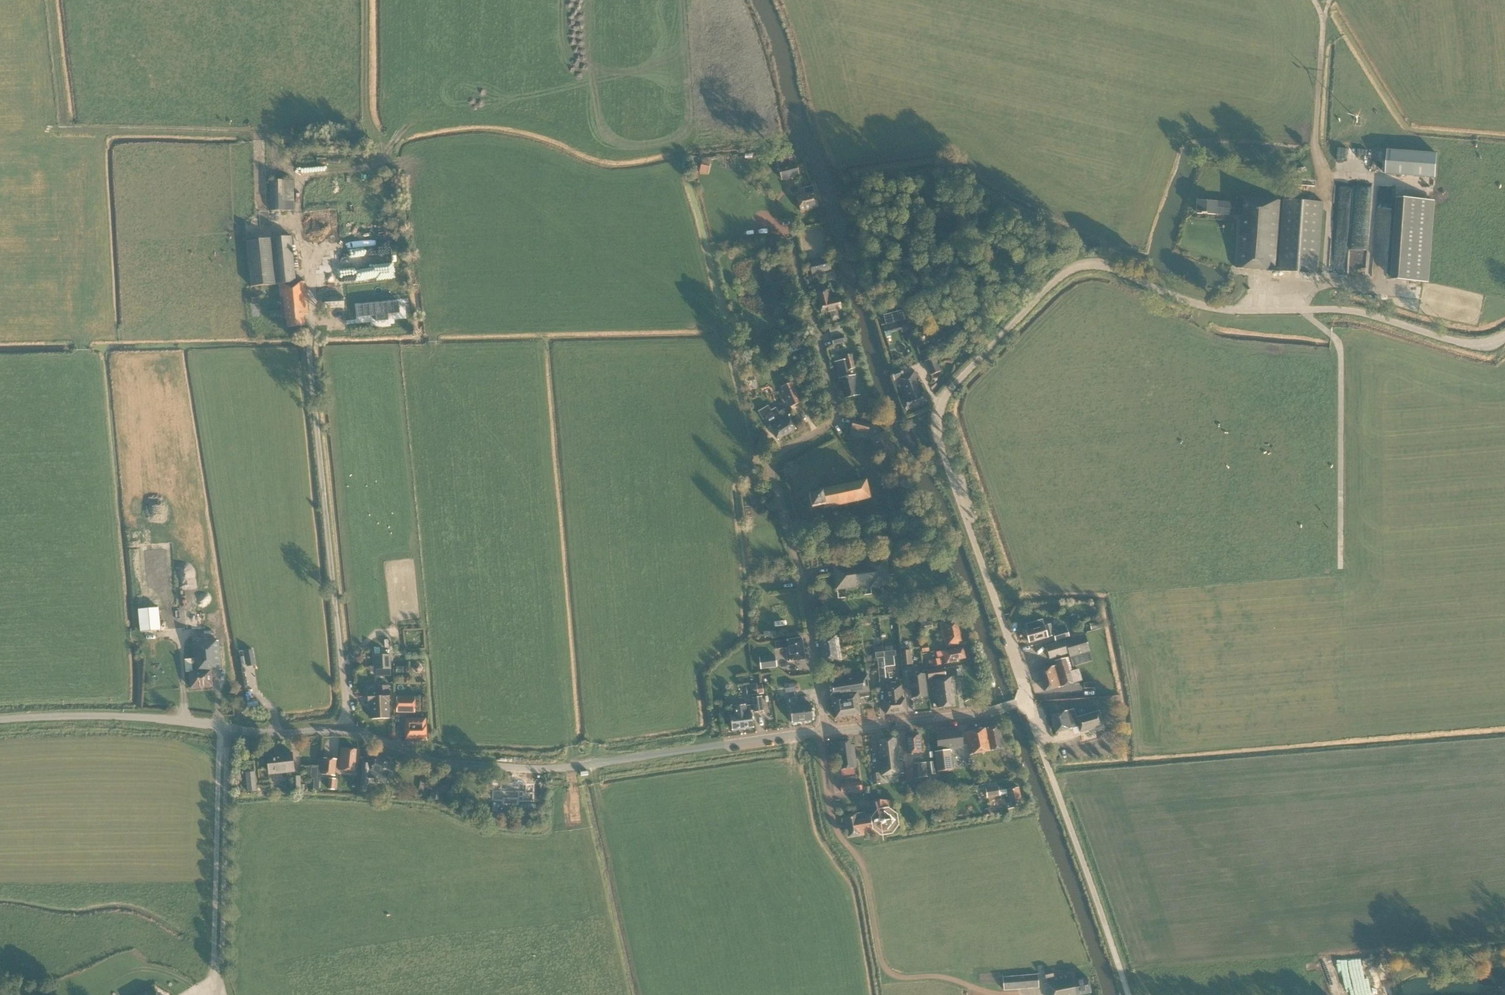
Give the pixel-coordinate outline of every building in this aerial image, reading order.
[(1387,150),(1385,174),(1435,178),(1437,154),(1387,150)] [(701,168),(708,169),(710,162),(702,160),(701,168)] [(799,176),(796,163),(778,167),(782,180),(799,176)] [(294,211),(293,181),(270,181),(271,211),(294,211)] [(818,207),(812,186),(803,188),(805,194),(796,197),(800,212),(818,207)] [(1394,224),(1394,203),(1394,190),(1380,190),(1379,223),(1394,224)] [(1236,269),(1299,273),(1318,274),(1322,207),(1282,204),(1277,267),(1274,266),(1279,201),(1241,198),(1240,203),(1198,201),(1197,214),(1216,215),(1216,212),(1240,213),(1236,269)] [(1434,201),(1396,198),(1391,279),(1429,282),(1434,201)] [(1338,203),(1337,239),(1352,239),(1353,203),(1338,203)] [(938,237),(943,238),(946,234),(944,229),(939,229),(936,233),(938,237)] [(296,282),(291,237),(246,241),(251,287),(278,284),(282,319),(286,318),(287,327),(305,325),(304,315),(308,314),(305,282),(296,282)] [(809,263),(812,275),(828,271),(825,259),(809,263)] [(830,300),(828,290),(816,293),(821,314),(837,310),(836,308),(840,307),(838,298),(830,300)] [(324,298),(325,309),(344,308),(343,297),(324,298)] [(388,315),(400,314),(399,302),(357,306),(358,318),(376,316),(377,322),(389,321),(388,315)] [(905,320),(903,310),(891,313),(894,323),(905,320)] [(910,330),(907,322),(883,329),(886,338),(891,336),(890,333),(901,330),(902,333),(910,330)] [(845,342),(843,335),(831,338),(833,345),(845,342)] [(849,377),(848,370),(855,368),(851,354),(844,356),(845,360),(835,363),(843,398),(859,395),(854,376),(849,377)] [(926,361),(931,374),(940,370),(935,357),(926,361)] [(903,376),(901,372),(900,369),(892,373),(894,380),(896,379),(904,400),(902,401),(906,411),(926,403),(922,393),(921,393),(917,382),(919,381),(915,372),(903,376)] [(747,379),(749,388),(755,386),(753,377),(748,378),(747,379)] [(794,386),(792,382),(781,387),(790,407),(801,402),(800,400),(803,398),(797,385),(794,386)] [(786,414),(783,409),(774,416),(776,420),(769,425),(778,440),(795,429),(787,414),(786,414)] [(863,432),(868,433),(870,424),(853,419),(849,434),(861,438),(863,432)] [(895,452),(885,431),(870,439),(880,459),(895,452)] [(866,480),(865,480),(865,481),(854,483),(854,481),(852,482),(852,483),(842,486),(842,485),(841,485),(841,486),(830,488),(828,488),(829,488),(821,490),(820,489),(819,490),(820,491),(820,492),(807,495),(810,509),(823,506),(824,507),(823,509),(824,510),(825,508),(832,507),(832,509),(834,508),(834,506),(844,504),(845,506),(847,505),(847,503),(855,501),(856,504),(858,503),(858,501),(868,498),(868,499),(871,498),(870,497),(868,490),(869,489),(868,488),(866,482),(867,481),(866,480)] [(166,554),(136,557),(142,617),(172,614),(166,554)] [(886,568),(885,558),(866,561),(866,563),(833,567),(836,590),(869,586),(870,588),(889,585),(887,575),(894,574),(893,567),(886,568)] [(953,623),(952,620),(940,624),(945,648),(958,645),(957,642),(961,641),(956,622),(953,623)] [(1098,622),(1089,624),(1091,631),(1099,628),(1098,622)] [(932,629),(931,623),(920,625),(922,631),(932,629)] [(1053,633),(1050,624),(1044,626),(1043,625),(1025,631),(1029,643),(1053,636),(1055,642),(1069,638),(1065,625),(1056,628),(1057,632),(1053,633)] [(1091,658),(1085,635),(1045,647),(1049,659),(1068,653),(1072,667),(1092,661),(1091,658)] [(841,660),(837,636),(819,639),(823,663),(841,660)] [(775,649),(785,648),(787,662),(804,659),(801,638),(785,641),(785,640),(774,642),(775,649)] [(226,669),(224,640),(192,643),(194,663),(192,663),(193,672),(189,672),(191,688),(212,687),(211,671),(226,669)] [(884,657),(885,667),(894,666),(893,656),(895,656),(894,645),(883,646),(884,657)] [(884,657),(883,646),(875,647),(876,658),(877,658),(884,657)] [(965,658),(962,649),(955,650),(954,649),(942,652),(942,651),(935,653),(937,658),(943,656),(945,664),(957,661),(957,660),(965,658)] [(245,651),(248,667),(255,665),(252,650),(245,651)] [(901,666),(911,666),(910,652),(900,652),(901,666)] [(759,657),(760,669),(776,667),(775,655),(759,657)] [(375,656),(376,669),(391,669),(390,656),(375,656)] [(885,667),(884,657),(877,658),(879,679),(886,678),(885,667)] [(1071,671),(1068,658),(1059,660),(1060,665),(1038,671),(1044,692),(1073,684),(1070,672),(1071,671)] [(955,694),(953,676),(945,677),(944,669),(927,671),(928,679),(932,679),(934,696),(937,696),(938,708),(955,706),(953,694),(955,694)] [(859,698),(870,696),(865,671),(825,678),(828,698),(830,698),(831,707),(833,707),(835,719),(844,717),(844,718),(855,716),(860,715),(859,704),(860,704),(859,698)] [(926,696),(924,674),(909,676),(912,698),(926,696)] [(785,693),(795,692),(794,683),(784,684),(785,693)] [(893,685),(896,713),(906,712),(904,699),(902,699),(900,684),(893,685)] [(758,695),(757,685),(746,687),(747,696),(758,695)] [(886,714),(896,713),(893,685),(885,685),(886,701),(884,701),(886,714)] [(370,703),(371,719),(390,718),(388,686),(376,686),(377,691),(368,692),(368,704),(370,703)] [(763,711),(761,696),(752,698),(753,705),(745,706),(745,705),(734,706),(735,715),(729,716),(732,731),(753,728),(751,713),(750,713),(750,711),(754,711),(754,712),(763,711)] [(415,697),(396,698),(397,713),(415,712),(415,697)] [(811,705),(797,706),(796,698),(790,699),(791,707),(789,707),(791,723),(813,720),(811,705)] [(1076,718),(1073,709),(1064,712),(1050,715),(1055,733),(1078,727),(1079,733),(1102,727),(1098,712),(1076,718)] [(405,725),(405,740),(426,739),(426,725),(425,725),(425,719),(406,719),(406,725),(405,725)] [(980,758),(979,753),(1003,749),(998,726),(966,732),(969,755),(970,755),(971,759),(980,758)] [(962,746),(960,731),(936,734),(938,749),(962,746)] [(906,737),(908,753),(922,752),(920,735),(906,737)] [(897,751),(895,739),(878,740),(880,752),(878,753),(881,776),(903,773),(901,757),(899,757),(898,750),(897,751)] [(850,746),(849,742),(839,743),(840,754),(838,754),(840,770),(857,768),(854,746),(850,746)] [(339,770),(354,772),(356,750),(340,748),(339,770)] [(952,770),(950,750),(934,752),(937,772),(952,770)] [(294,772),(292,753),(267,756),(269,775),(294,772)] [(367,789),(368,778),(376,779),(378,774),(390,779),(396,766),(377,757),(375,762),(369,762),(362,761),(360,788),(367,789)] [(334,776),(336,760),(324,758),(322,774),(334,776)] [(926,762),(928,775),(935,774),(934,761),(926,762)] [(928,777),(926,762),(913,764),(915,778),(928,777)] [(306,777),(314,778),(313,789),(318,789),(320,768),(307,766),(306,777)] [(906,768),(907,781),(914,780),(914,768),(906,768)] [(430,784),(432,770),(425,769),(423,783),(430,784)] [(255,772),(245,773),(247,792),(257,791),(255,772)] [(300,790),(300,776),(292,776),(292,791),(300,790)] [(507,782),(492,782),(492,800),(503,800),(503,797),(517,797),(517,801),(533,801),(534,783),(518,783),(518,786),(513,786),(507,782)] [(841,784),(842,793),(861,790),(860,782),(841,784)] [(1002,807),(1006,806),(1007,809),(1022,806),(1018,787),(1008,789),(1007,786),(998,788),(997,782),(987,784),(988,788),(985,789),(987,798),(999,796),(1002,807)] [(443,789),(432,787),(430,799),(441,801),(443,789)] [(869,834),(878,833),(874,813),(865,815),(865,812),(844,816),(848,837),(863,835),(863,833),(869,832),(869,834)] [(891,819),(885,814),(881,815),(876,821),(877,825),(883,830),(887,829),(892,823),(891,819)] [(1052,971),(1044,972),(1045,979),(1046,979),(1049,994),(1079,994),(1090,993),(1087,978),(1072,980),(1071,975),(1048,980),(1048,979),(1053,978),(1052,971)] [(1038,987),(1037,975),(1002,978),(1003,990),(1038,987)]
